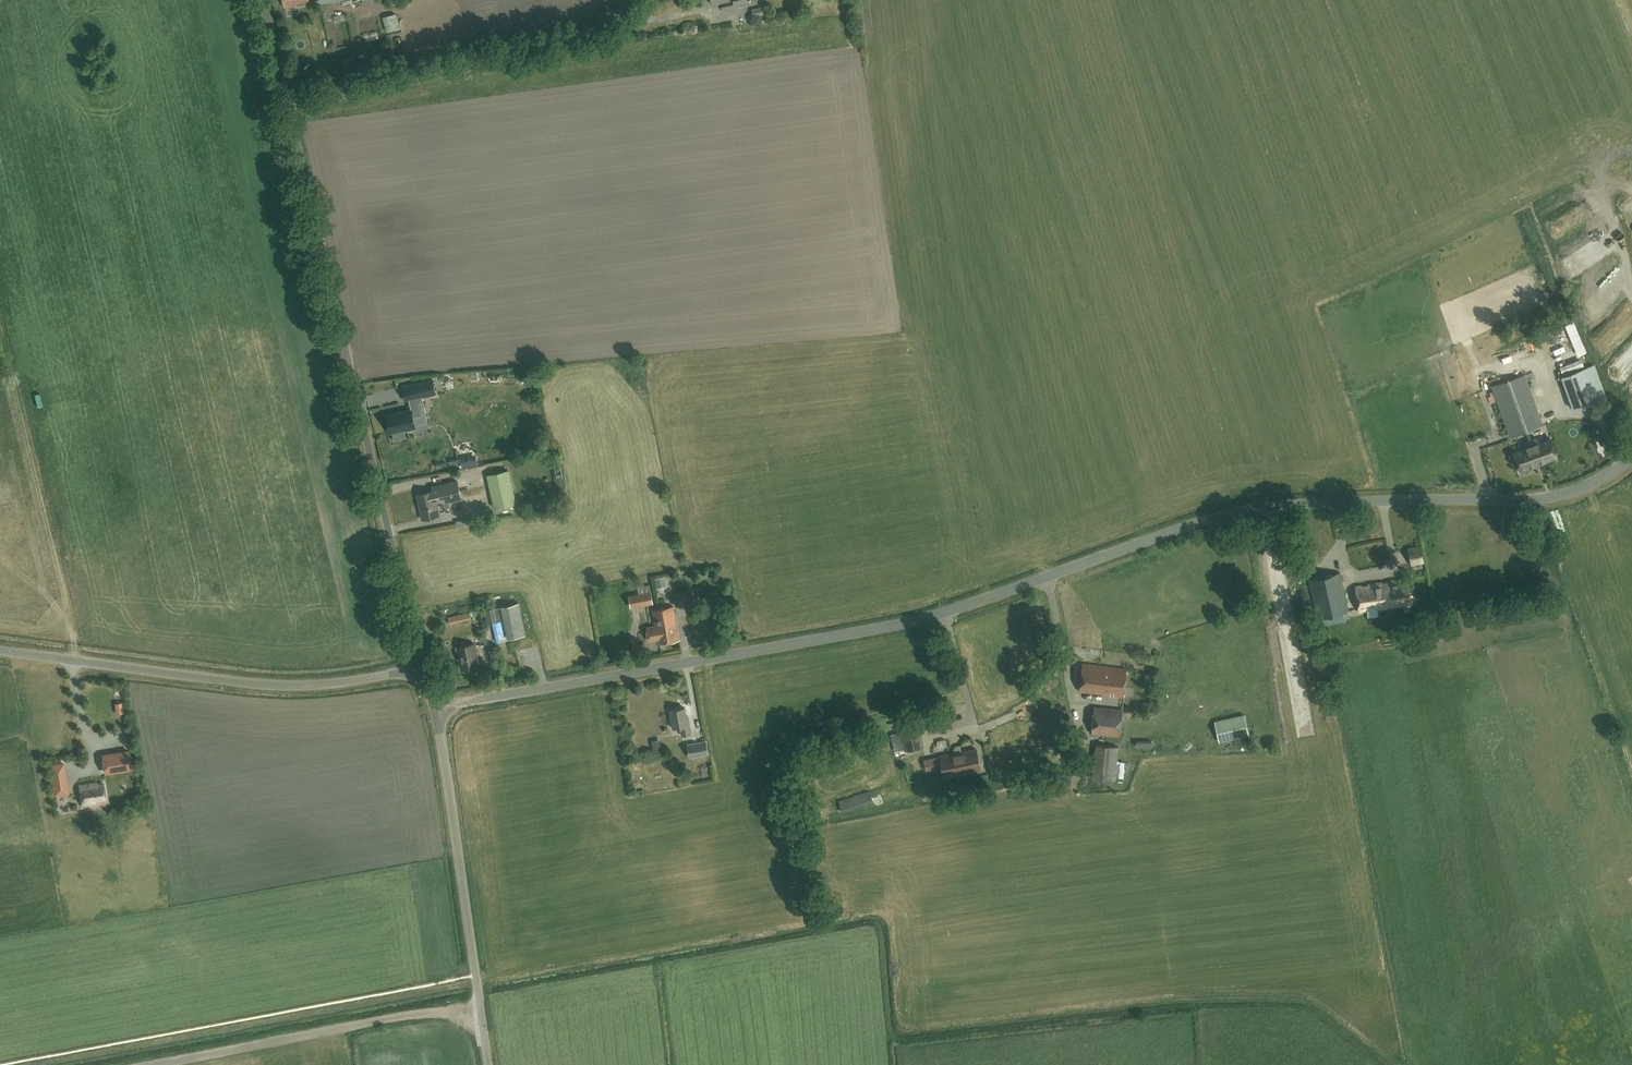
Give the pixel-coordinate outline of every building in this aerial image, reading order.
[(713,3),(721,2),(723,10),(736,8),(736,5),(748,3),(748,0),(712,0),(713,3)] [(765,5),(752,8),(754,16),(767,13),(765,5)] [(1589,367),(1562,377),(1573,410),(1600,400),(1589,367)] [(1509,434),(1542,422),(1541,422),(1524,374),(1492,386),(1509,434)] [(413,417),(426,414),(422,396),(436,393),(433,380),(402,387),(405,400),(409,399),(411,410),(386,416),(390,432),(394,431),(395,433),(403,431),(402,429),(416,426),(413,417)] [(1513,451),(1520,472),(1537,466),(1536,465),(1542,463),(1557,457),(1550,438),(1538,442),(1537,438),(1523,443),(1524,447),(1513,451)] [(1572,457),(1578,474),(1589,470),(1583,453),(1572,457)] [(544,465),(542,456),(527,459),(528,467),(544,465)] [(508,471),(487,475),(494,508),(516,503),(508,471)] [(439,515),(437,504),(462,498),(457,481),(432,487),(433,491),(417,495),(423,519),(439,515)] [(9,504),(10,518),(26,517),(25,502),(9,504)] [(0,526),(0,530),(1,537),(12,535),(9,524),(0,526)] [(1424,562),(1422,555),(1420,546),(1408,549),(1411,565),(1424,562)] [(1340,573),(1308,580),(1317,618),(1349,611),(1340,573)] [(658,580),(661,590),(668,588),(665,578),(658,580)] [(1382,582),(1381,582),(1385,608),(1402,605),(1402,603),(1410,602),(1410,605),(1413,604),(1409,578),(1388,581),(1389,584),(1383,586),(1382,582)] [(1378,609),(1385,608),(1381,582),(1368,585),(1368,586),(1362,587),(1362,586),(1355,587),(1359,612),(1365,611),(1365,609),(1378,607),(1378,609)] [(691,591),(673,594),(675,606),(693,603),(691,591)] [(638,607),(653,604),(650,592),(639,594),(636,595),(638,607)] [(519,603),(486,610),(489,624),(506,620),(510,637),(525,634),(519,603)] [(655,624),(676,621),(673,606),(673,605),(652,609),(652,610),(655,624)] [(471,619),(469,613),(448,617),(449,624),(471,619)] [(679,639),(676,621),(655,624),(655,625),(646,627),(649,640),(657,638),(658,643),(679,639)] [(460,668),(478,665),(474,643),(457,646),(460,668)] [(1123,696),(1126,669),(1082,663),(1078,690),(1123,696)] [(1153,709),(1154,702),(1143,700),(1142,708),(1153,709)] [(1119,735),(1122,709),(1093,706),(1091,733),(1119,735)] [(682,734),(691,733),(688,715),(686,715),(685,707),(670,709),(673,727),(680,726),(682,734)] [(1008,714),(1010,720),(1018,717),(1016,711),(1008,714)] [(1220,740),(1248,734),(1243,713),(1215,720),(1220,740)] [(898,722),(904,749),(921,745),(915,718),(898,722)] [(655,741),(658,751),(664,749),(661,740),(655,741)] [(689,756),(707,753),(705,740),(687,743),(689,756)] [(1115,778),(1118,746),(1096,744),(1092,777),(1115,778)] [(958,751),(962,772),(980,768),(976,748),(958,751)] [(962,772),(958,751),(939,755),(940,755),(924,759),(926,769),(942,766),(944,776),(962,772)] [(104,769),(131,765),(130,756),(129,752),(102,756),(104,769)] [(52,778),(54,787),(67,785),(65,776),(52,778)] [(94,804),(107,801),(103,782),(97,783),(97,781),(79,785),(83,806),(94,803),(94,804)] [(841,811),(872,800),(869,790),(838,800),(841,811)]
